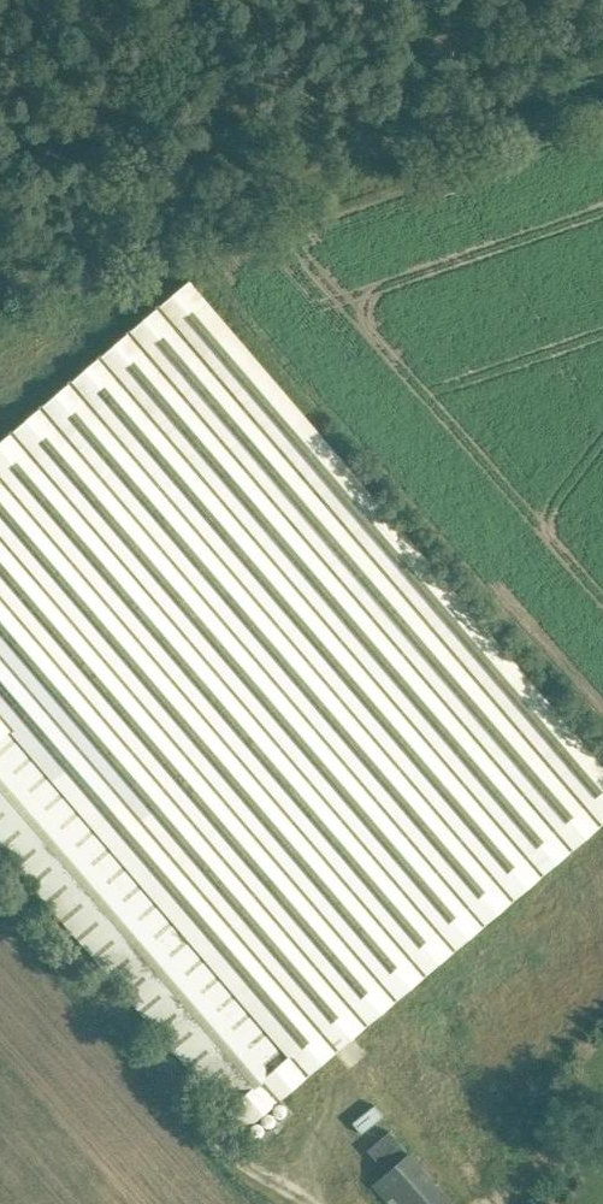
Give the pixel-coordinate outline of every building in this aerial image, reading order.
[(0,443),(0,851),(257,1143),(293,1113),(281,1098),(602,824),(602,764),(190,279),(0,443)] [(361,1133),(381,1116),(370,1103),(350,1120),(361,1133)] [(412,1156),(390,1175),(383,1181),(376,1187),(390,1203),(454,1203),(412,1156)]
